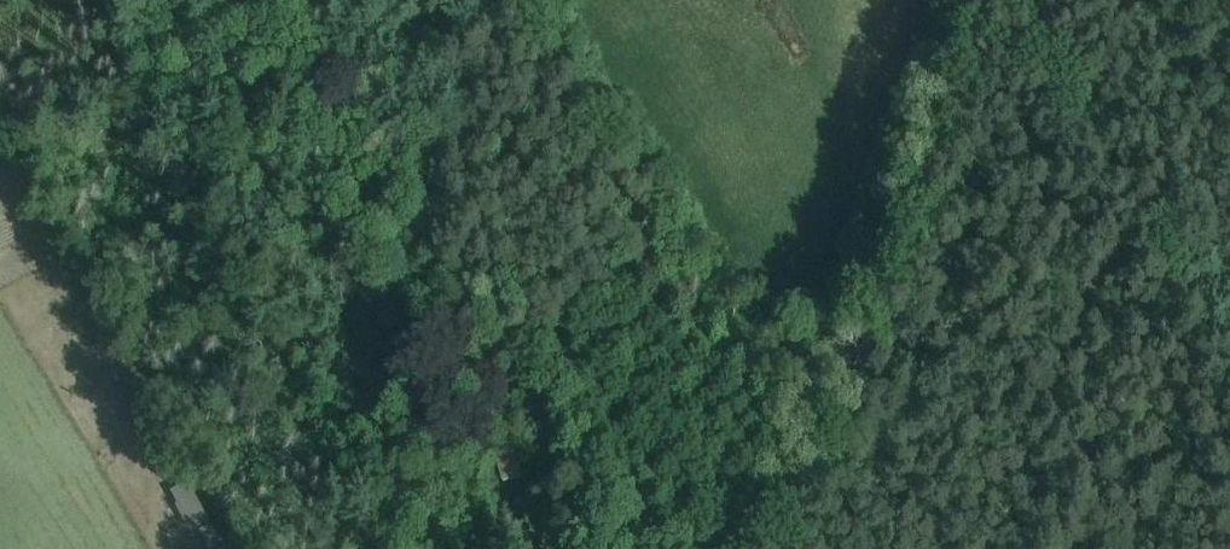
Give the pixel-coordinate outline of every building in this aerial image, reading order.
[(492,447),(503,486),(523,481),(512,441),(492,447)] [(189,484),(172,493),(178,506),(176,507),(191,534),(211,523),(189,484)] [(211,548),(216,548),(221,546),(210,527),(201,532),(211,548)]
